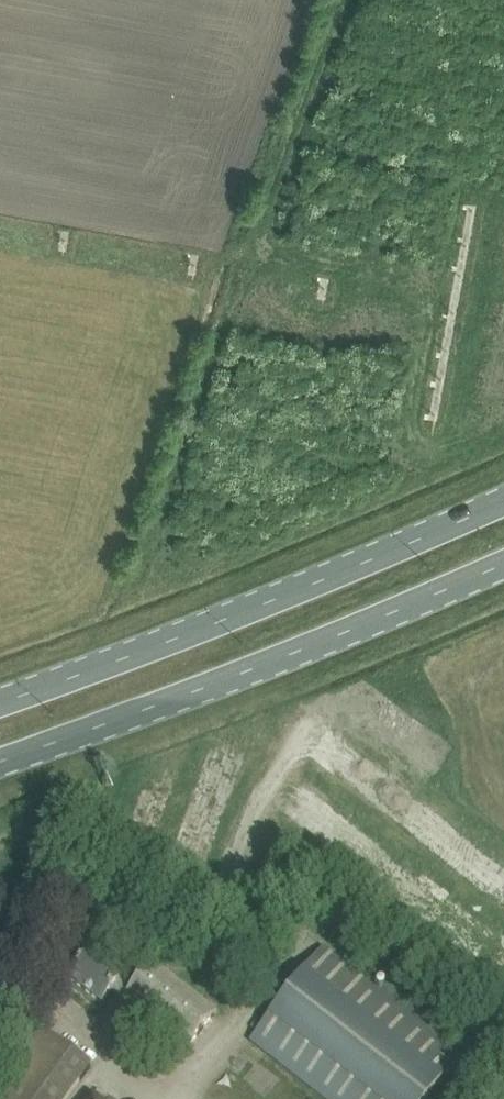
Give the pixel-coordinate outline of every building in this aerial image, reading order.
[(263,1024),(250,1042),(323,1098),(428,1098),(462,1057),(322,948),(263,1024)] [(101,1004),(111,992),(186,1051),(217,1012),(155,963),(134,989),(88,954),(69,978),(101,1004)] [(91,1067),(41,1030),(0,1086),(0,1098),(68,1098),(91,1067)]
